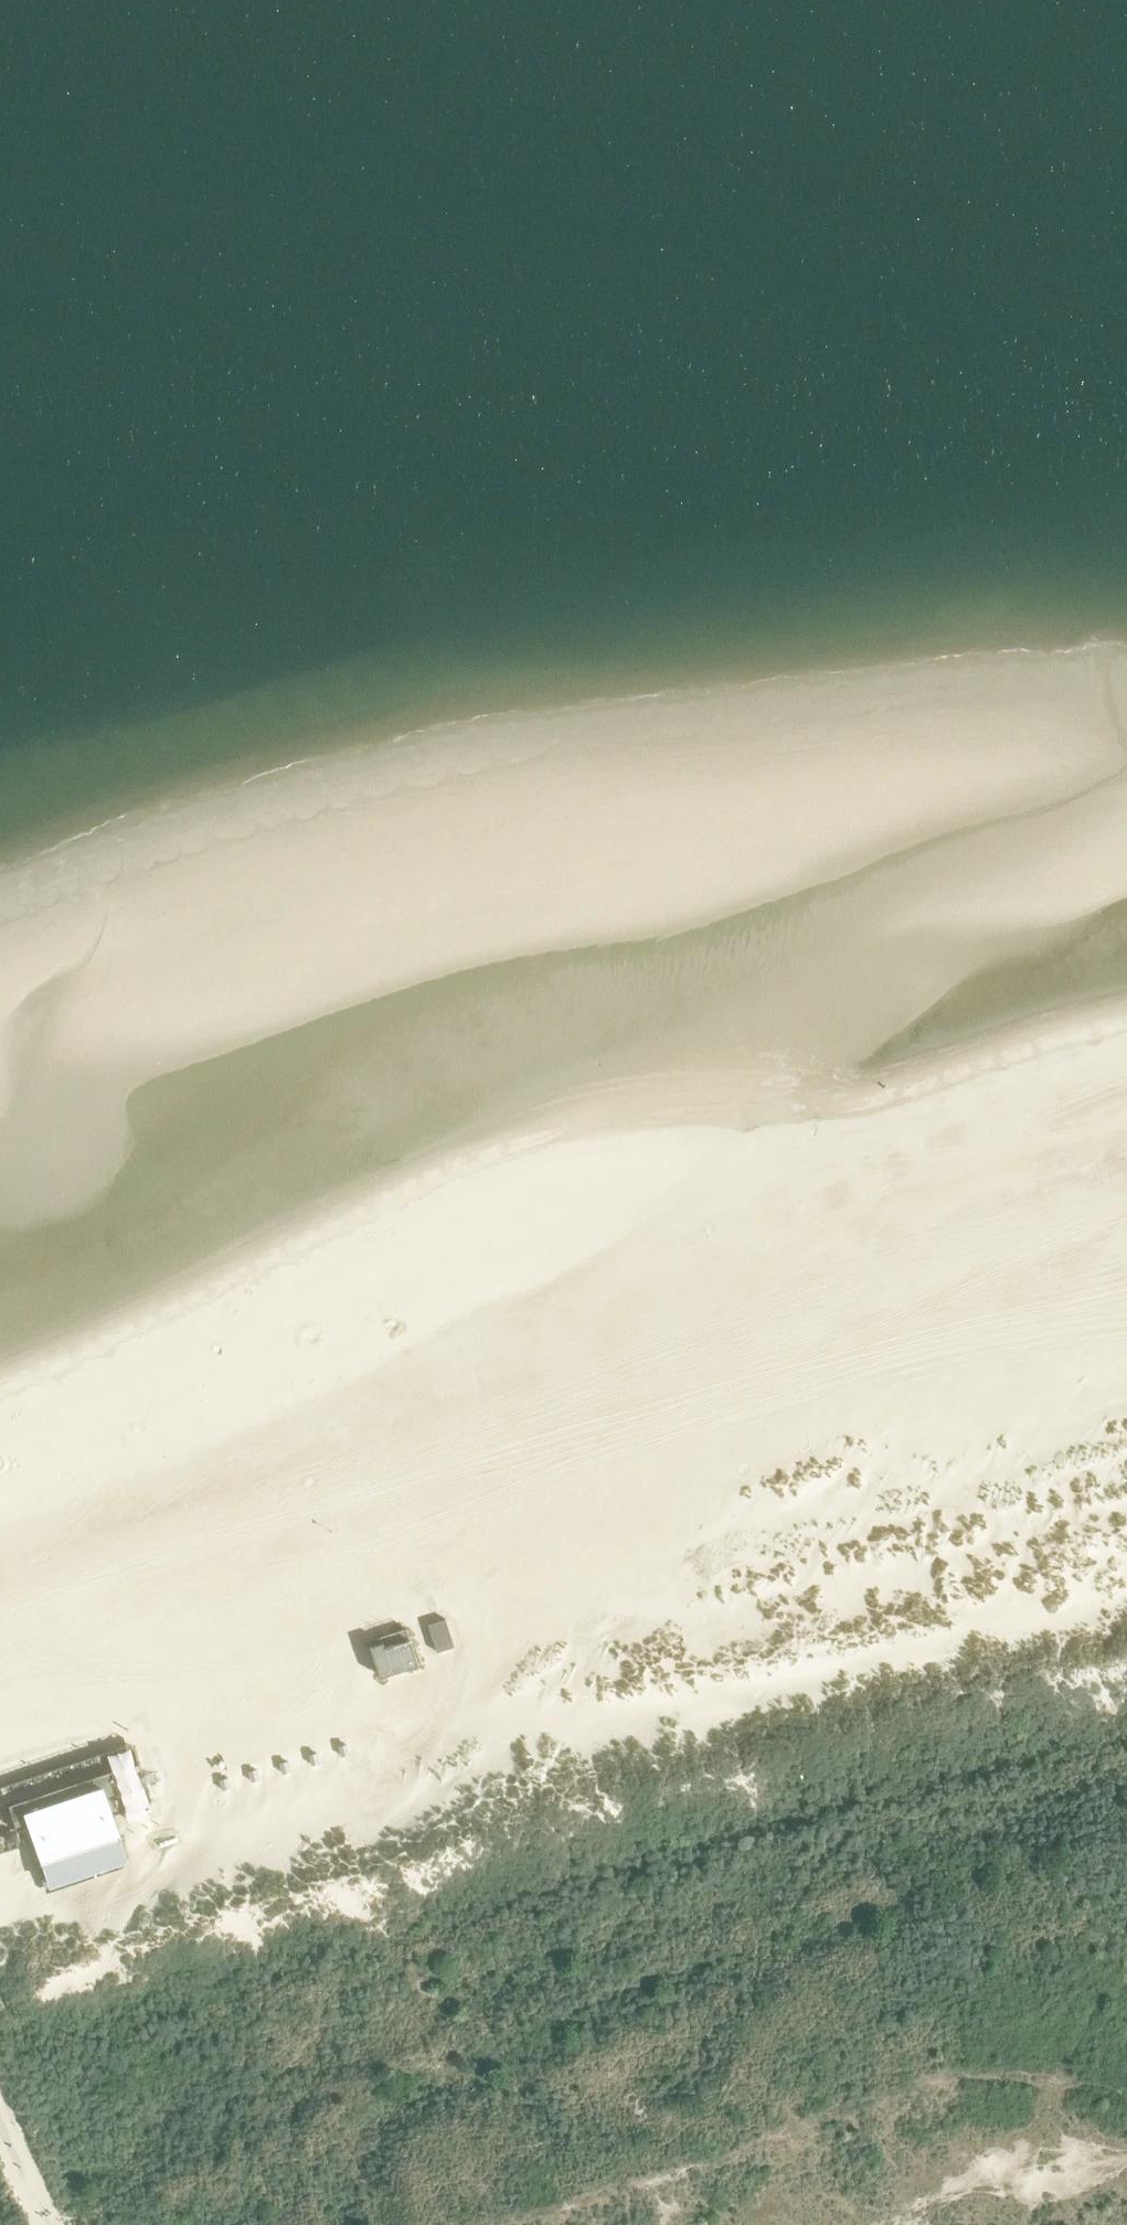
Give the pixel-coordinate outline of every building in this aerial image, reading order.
[(385,1640),(371,1645),(381,1676),(420,1663),(412,1637),(386,1645),(385,1640)] [(51,1884),(128,1858),(104,1786),(72,1797),(69,1788),(56,1793),(59,1801),(27,1812),(51,1884)]
